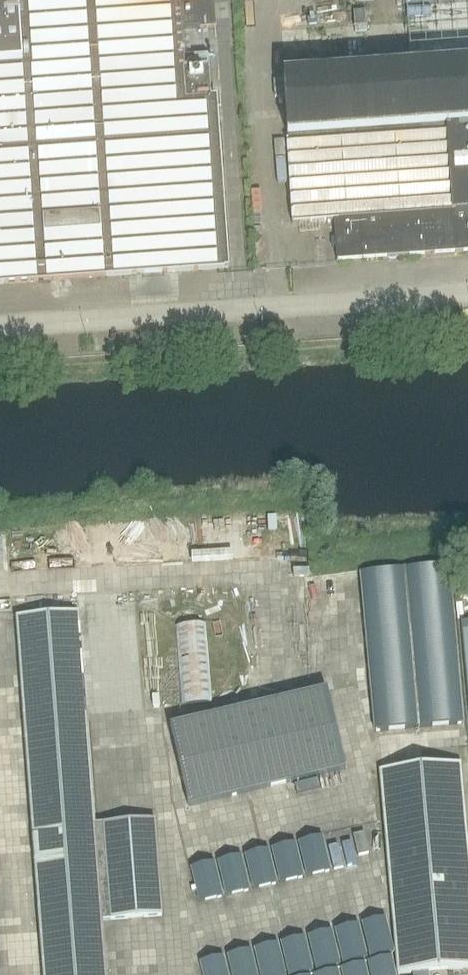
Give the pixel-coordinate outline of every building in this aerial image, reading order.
[(182,30),(216,28),(214,0),(0,0),(0,283),(228,268),(216,97),(211,98),(209,66),(184,68),(182,30)] [(467,61),(467,1),(278,15),(282,75),(467,61)] [(338,261),(360,259),(467,251),(467,63),(282,76),(286,141),(284,141),(290,226),(335,223),(338,261)] [(448,565),(404,569),(418,729),(463,725),(448,565)] [(404,569),(360,573),(375,733),(418,729),(404,569)] [(94,824),(78,611),(16,616),(17,629),(11,630),(13,657),(19,656),(44,974),(106,974),(102,920),(94,824)] [(206,627),(173,630),(179,707),(212,704),(206,627)] [(171,729),(190,806),(344,770),(326,692),(171,729)] [(382,770),(399,974),(467,969),(467,829),(462,763),(382,770)] [(102,920),(111,920),(162,916),(154,819),(94,824),(102,920)] [(324,835),(301,841),(309,875),(332,869),(324,835)] [(297,842),(273,847),(281,881),(305,876),(297,842)] [(270,848),(247,854),(255,888),(278,882),(270,848)] [(243,855),(220,860),(228,894),(251,889),(243,855)] [(216,861),(192,867),(200,901),(224,895),(216,861)] [(396,952),(387,917),(363,923),(371,958),(396,952)] [(369,959),(361,924),(337,930),(345,964),(369,959)] [(332,931),(308,936),(317,970),(340,965),(332,931)] [(281,942),(289,974),(295,974),(313,971),(305,937),(281,942)] [(254,949),(261,974),(285,974),(278,944),(254,949)] [(228,956),(232,974),(257,974),(251,950),(228,956)] [(391,956),(367,962),(370,974),(396,974),(391,956)] [(200,962),(203,974),(228,974),(224,957),(200,962)] [(365,962),(340,968),(342,974),(368,974),(365,962)]
